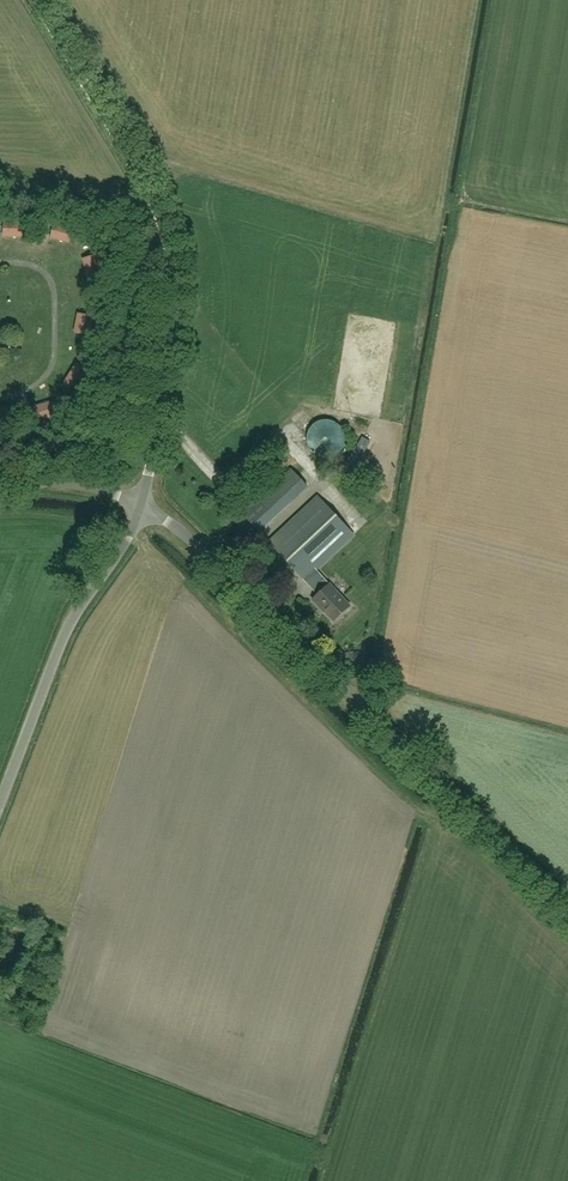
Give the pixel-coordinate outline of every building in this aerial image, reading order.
[(5,236),(23,237),(23,222),(6,222),(5,236)] [(56,224),(52,238),(69,243),(73,229),(56,224)] [(98,258),(84,262),(90,284),(104,280),(98,258)] [(92,318),(78,315),(75,332),(89,335),(92,318)] [(221,353),(228,361),(234,355),(228,347),(221,353)] [(88,373),(75,366),(63,385),(75,393),(88,373)] [(56,415),(52,402),(32,409),(35,421),(56,415)] [(246,503),(239,509),(259,533),(308,487),(291,469),(250,507),(246,503)] [(318,595),(329,585),(316,570),(354,535),(319,497),(269,542),(318,595)] [(329,585),(318,595),(312,600),(320,609),(321,608),(334,622),(350,607),(329,585)]
